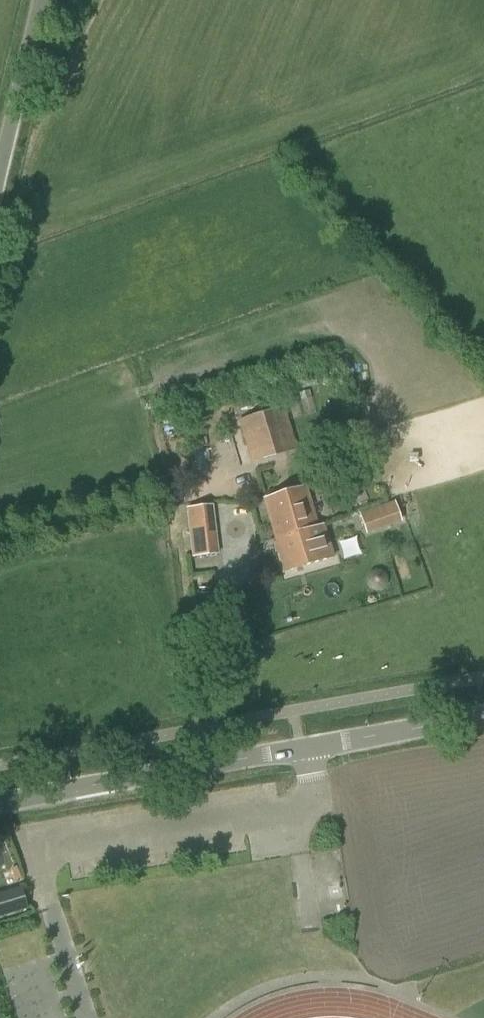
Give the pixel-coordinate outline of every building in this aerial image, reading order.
[(298,451),(285,407),(238,421),(251,464),(298,451)] [(265,499),(276,540),(323,526),(321,527),(313,502),(311,503),(306,487),(265,499)] [(394,501),(359,514),(366,533),(401,521),(394,501)] [(186,508),(192,558),(219,555),(213,505),(186,508)] [(323,526),(276,540),(286,572),(333,558),(324,526),(323,526)] [(21,887),(0,893),(0,918),(28,910),(21,887)]
